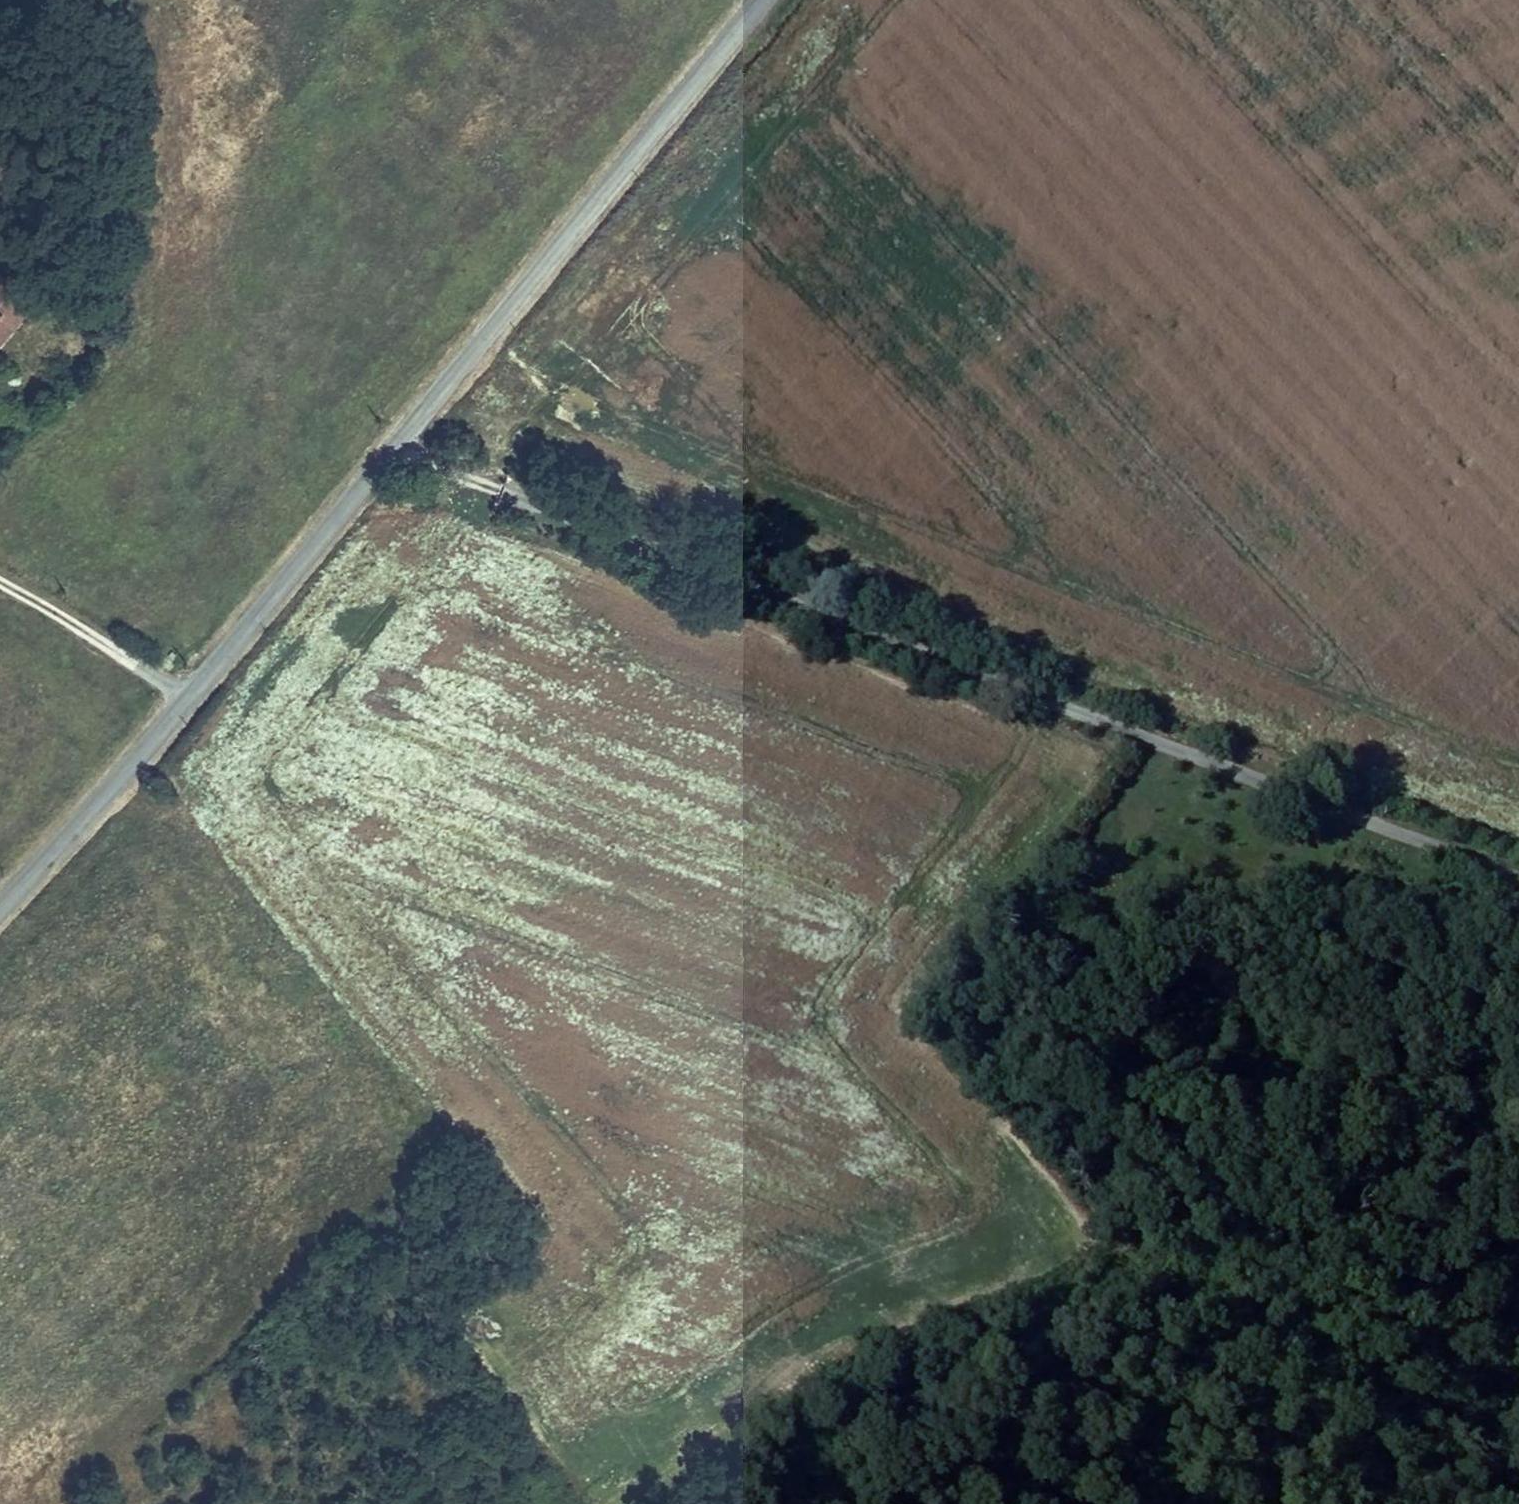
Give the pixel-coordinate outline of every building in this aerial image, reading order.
[(31,304),(0,278),(0,343),(31,304)]
